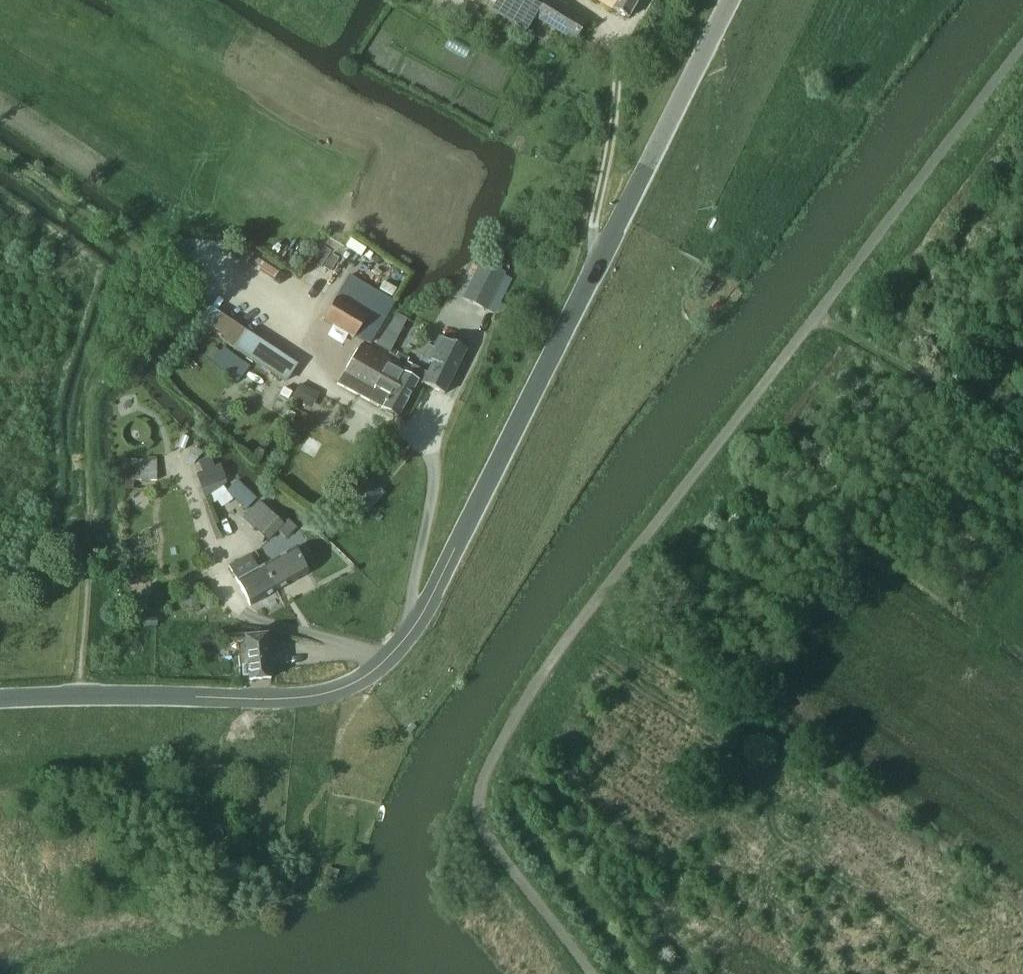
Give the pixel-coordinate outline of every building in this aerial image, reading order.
[(491,12),(525,33),(535,18),(545,0),(498,0),(491,12)] [(535,18),(573,40),(585,20),(551,0),(545,0),(535,18)] [(638,0),(597,0),(627,18),(638,0)] [(481,263),(463,300),(486,311),(504,274),(481,263)] [(369,344),(387,313),(342,286),(322,320),(353,338),(355,336),(369,344)] [(226,336),(224,340),(286,382),(297,365),(221,315),(213,327),(226,336)] [(396,316),(377,344),(389,351),(404,321),(396,316)] [(444,394),(466,350),(439,337),(433,349),(427,346),(422,357),(432,363),(427,374),(426,376),(422,384),(444,394)] [(426,376),(427,374),(406,363),(403,368),(408,371),(405,376),(387,366),(390,362),(359,345),(337,384),(384,410),(384,412),(391,416),(394,415),(397,417),(417,382),(421,385),(426,376)] [(213,347),(206,357),(213,362),(211,363),(258,399),(271,383),(223,347),(219,352),(213,347)] [(305,407),(313,391),(299,384),(291,400),(305,407)] [(156,481),(156,461),(116,461),(116,481),(120,481),(133,481),(156,481)] [(366,512),(382,494),(363,478),(348,497),(366,512)] [(225,491),(244,509),(255,498),(236,480),(225,491)] [(120,481),(120,490),(133,490),(133,481),(120,481)] [(282,524),(260,503),(244,519),(267,541),(282,524)] [(262,566),(276,591),(308,574),(294,549),(262,566)] [(249,605),(276,591),(262,566),(257,569),(249,554),(228,566),(249,605)] [(197,596),(189,592),(181,597),(182,606),(189,610),(197,605),(197,596)] [(249,680),(270,678),(265,635),(244,638),(249,680)]
